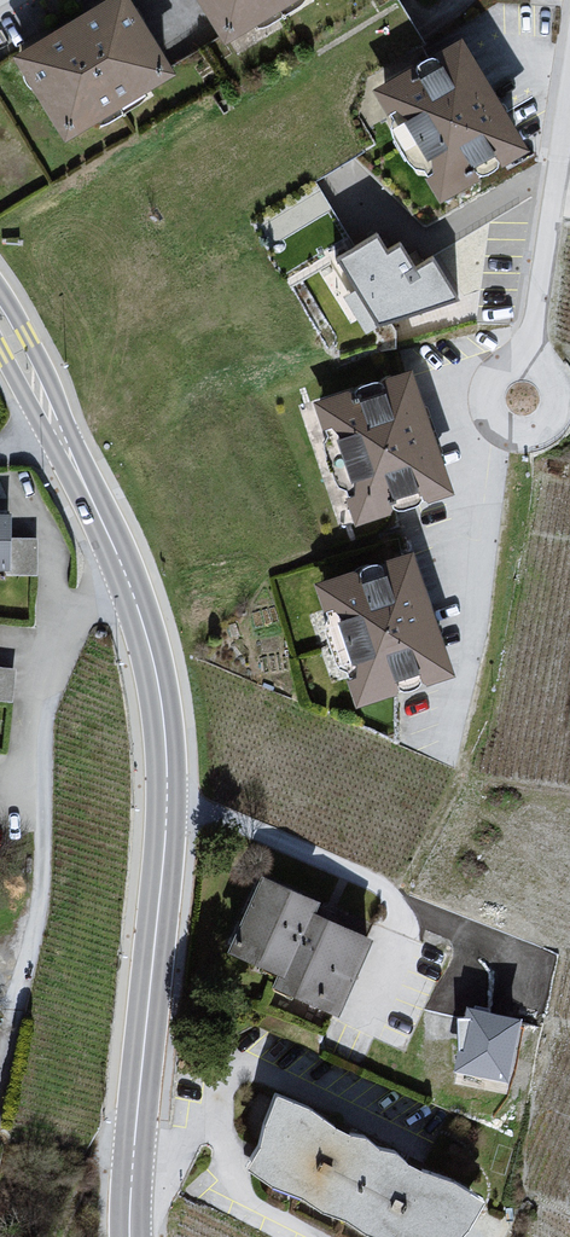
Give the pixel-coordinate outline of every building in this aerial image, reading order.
[(19,61),(72,147),(184,80),(138,0),(125,0),(19,61)] [(232,47),(312,0),(203,0),(232,47)] [(475,40),(383,92),(455,203),(546,152),(475,40)] [(388,226),(334,247),(379,327),(477,295),(440,248),(415,262),(388,226)] [(420,372),(319,404),(362,530),(466,497),(420,372)] [(11,573),(22,517),(0,513),(0,571),(11,573)] [(424,556),(321,587),(363,714),(469,681),(424,556)] [(328,906),(267,881),(236,959),(288,979),(295,982),(324,916),(328,906)] [(382,945),(324,916),(295,982),(288,979),(283,992),(350,1018),(382,945)] [(458,987),(456,1053),(511,1055),(513,989),(458,987)] [(257,1172),(281,1192),(301,1195),(316,1202),(326,1215),(343,1219),(363,1224),(372,1235),(378,1236),(489,1236),(509,1205),(468,1184),(440,1174),(422,1166),(412,1157),(397,1157),(388,1150),(378,1141),(367,1141),(354,1136),(331,1121),(309,1110),(284,1100),(270,1152),(257,1172)]
